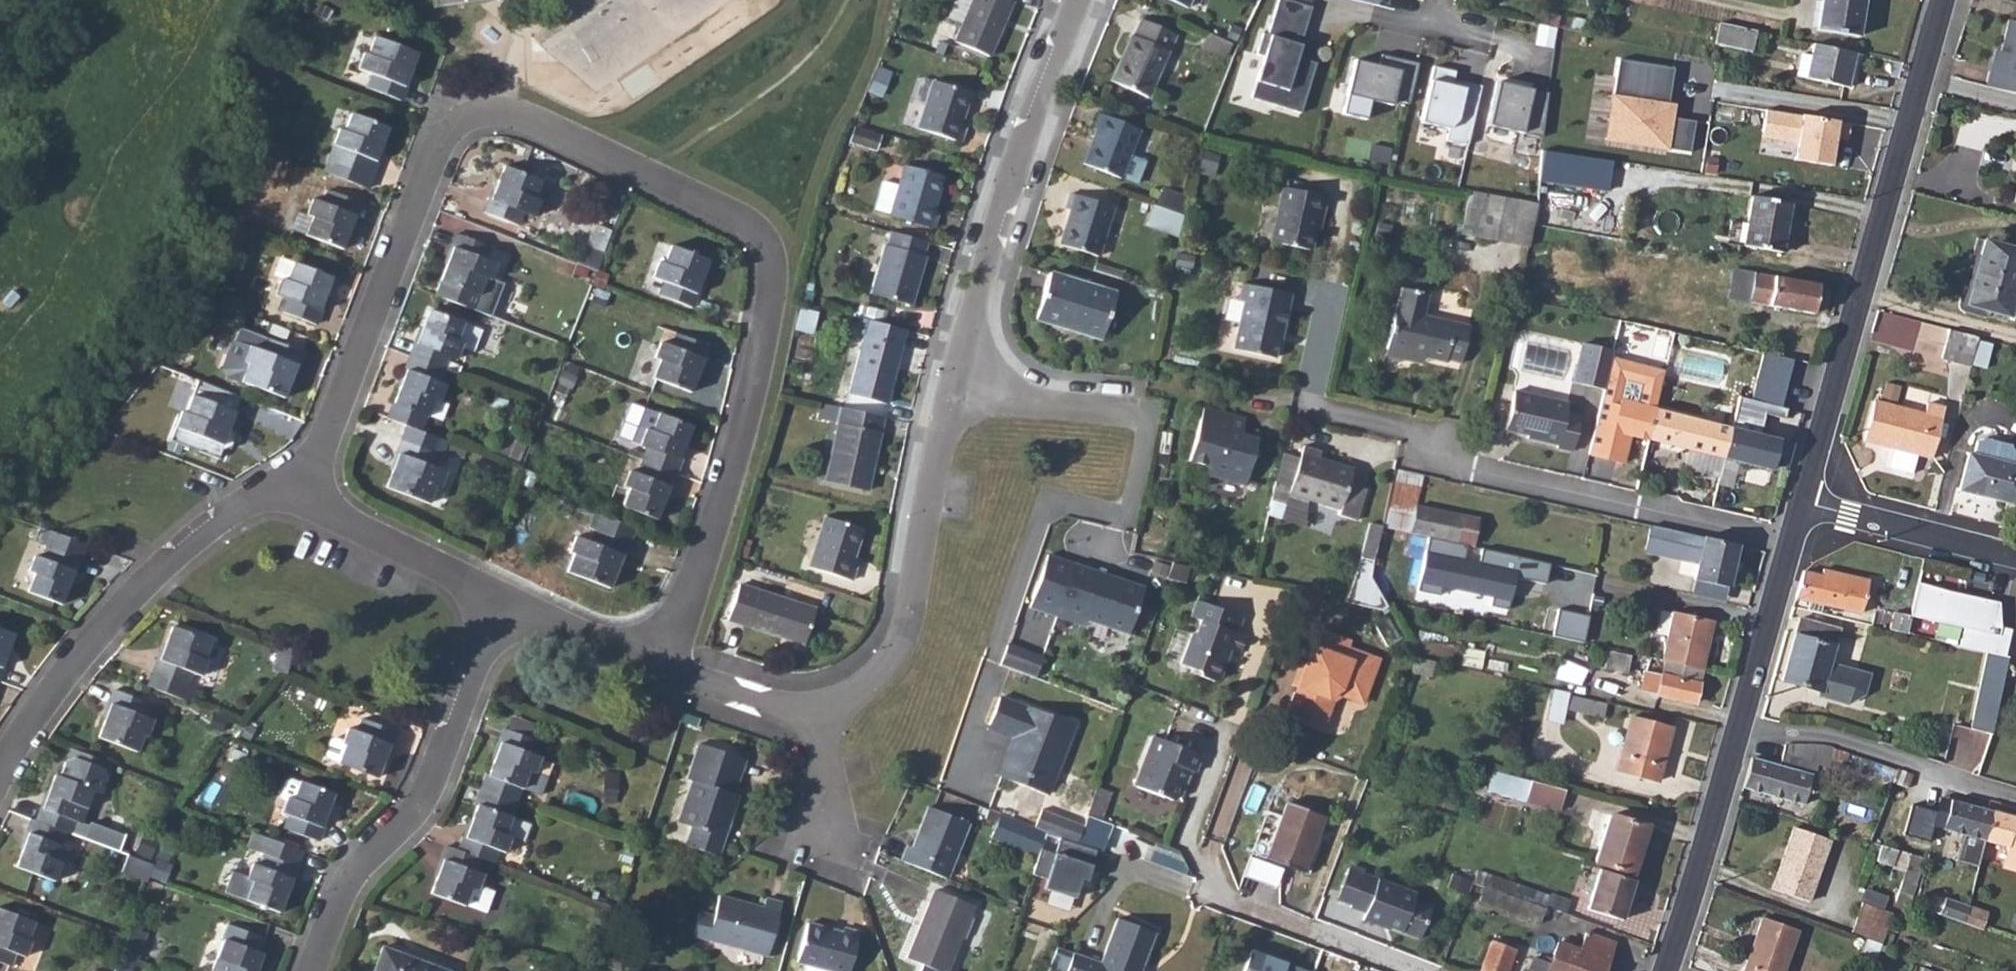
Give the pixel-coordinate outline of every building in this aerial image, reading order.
[(435,11),(496,2),(496,0),(433,0),(435,11)] [(943,25),(956,31),(950,48),(983,61),(1009,0),(953,0),(943,25)] [(1192,15),(1198,0),(1157,0),(1192,15)] [(1817,30),(1857,38),(1865,0),(1823,0),(1817,30)] [(1263,65),(1254,106),(1305,117),(1316,66),(1290,60),(1295,40),(1301,41),(1308,11),(1274,5),(1265,44),(1260,43),(1256,64),(1263,65)] [(1984,86),(2015,94),(2015,24),(2006,22),(1998,51),(1992,73),(1987,71),(1984,86)] [(1720,23),(1715,45),(1753,53),(1757,31),(1720,23)] [(1128,41),(1106,86),(1143,103),(1173,41),(1138,26),(1130,42),(1128,41)] [(1856,53),(1815,44),(1812,57),(1803,55),(1798,77),(1848,89),(1856,53)] [(367,63),(360,81),(366,83),(362,95),(398,109),(404,93),(402,92),(413,63),(379,50),(373,66),(367,63)] [(1993,50),(1987,71),(1992,73),(1998,51),(1993,50)] [(1381,67),(1357,60),(1347,112),(1368,118),(1373,100),(1396,105),(1398,98),(1407,101),(1420,60),(1385,52),(1381,67)] [(1626,144),(1692,155),(1697,123),(1673,119),(1661,118),(1663,107),(1669,107),(1670,106),(1676,70),(1620,62),(1611,123),(1629,126),(1626,144)] [(1466,146),(1480,87),(1452,80),(1454,72),(1432,67),(1419,123),(1447,129),(1444,141),(1466,146)] [(1494,81),(1486,126),(1542,136),(1550,91),(1494,81)] [(930,85),(914,132),(956,145),(961,129),(956,128),(966,97),(930,85)] [(1675,107),(1670,106),(1669,107),(1663,107),(1661,118),(1673,119),(1675,107)] [(1850,122),(1764,109),(1759,138),(1792,143),(1789,160),(1827,166),(1831,139),(1847,141),(1850,122)] [(1092,132),(1078,166),(1116,181),(1136,133),(1094,116),(1087,130),(1092,132)] [(340,134),(324,179),(367,194),(378,164),(374,162),(386,133),(352,120),(346,137),(340,134)] [(1629,126),(1611,123),(1608,142),(1626,144),(1629,126)] [(851,130),(846,146),(872,153),(876,139),(851,130)] [(1614,159),(1543,149),(1541,181),(1610,189),(1614,159)] [(2006,201),(2015,203),(2015,165),(2006,201)] [(897,185),(888,214),(887,217),(930,230),(934,215),(930,214),(940,180),(902,169),(897,185)] [(491,203),(485,218),(519,231),(524,219),(531,222),(537,206),(530,203),(536,186),(505,175),(493,204),(491,203)] [(873,210),(888,214),(897,185),(882,181),(873,210)] [(1282,187),(1269,240),(1308,250),(1316,214),(1320,215),(1324,197),(1282,187)] [(1517,200),(1468,191),(1462,226),(1510,235),(1517,200)] [(1067,213),(1057,246),(1095,258),(1109,209),(1067,195),(1062,211),(1067,213)] [(1159,195),(1153,209),(1180,218),(1184,205),(1159,195)] [(313,206),(307,222),(314,224),(307,242),(340,255),(352,223),(354,224),(360,208),(325,196),(320,208),(313,206)] [(1749,226),(1745,248),(1782,254),(1791,205),(1754,199),(1749,226)] [(1517,200),(1510,235),(1526,238),(1530,225),(1536,203),(1517,200)] [(1153,209),(1146,225),(1176,235),(1180,218),(1153,209)] [(1731,246),(1745,248),(1749,226),(1735,223),(1731,246)] [(926,245),(888,234),(884,248),(882,247),(868,297),(909,308),(923,260),(922,259),(926,245)] [(491,253),(457,240),(450,257),(453,258),(443,286),(437,301),(489,320),(501,287),(488,283),(493,268),(486,265),(491,253)] [(1963,304),(2005,314),(2015,274),(2015,249),(1980,240),(1963,304)] [(582,251),(574,268),(594,275),(601,258),(582,251)] [(655,267),(648,284),(654,287),(650,298),(685,312),(692,296),(688,295),(699,265),(667,254),(661,269),(655,267)] [(283,285),(277,300),(284,303),(279,316),(314,330),(321,313),(318,312),(329,282),(297,270),(290,287),(283,285)] [(1815,317),(1816,312),(1820,291),(1820,287),(1735,271),(1729,300),(1815,317)] [(1047,277),(1034,321),(1100,341),(1113,296),(1047,277)] [(1240,300),(1229,347),(1270,358),(1277,330),(1280,330),(1288,296),(1240,284),(1236,299),(1240,300)] [(1820,291),(1816,312),(1827,315),(1832,294),(1820,291)] [(1392,316),(1385,355),(1443,366),(1444,361),(1460,364),(1467,329),(1421,321),(1425,299),(1396,294),(1392,316)] [(1916,347),(1921,318),(1896,313),(1891,342),(1916,347)] [(415,347),(409,359),(444,373),(449,361),(455,363),(459,353),(472,357),(480,335),(429,315),(417,348),(415,347)] [(902,333),(854,320),(851,333),(863,336),(850,394),(885,403),(902,333)] [(1949,328),(1940,358),(1969,365),(1978,336),(1949,328)] [(658,364),(652,381),(684,394),(696,361),(699,362),(704,348),(671,335),(665,348),(659,346),(653,362),(658,364)] [(236,383),(284,401),(295,372),(298,373),(304,357),(248,336),(234,376),(236,383)] [(1608,359),(1610,351),(1579,344),(1571,383),(1601,390),(1608,359)] [(1794,361),(1765,354),(1752,401),(1781,409),(1794,361)] [(390,406),(386,420),(409,430),(421,435),(433,403),(440,406),(446,390),(439,387),(444,373),(409,359),(404,373),(405,374),(392,407),(390,406)] [(1627,364),(1608,359),(1601,390),(1586,455),(1621,463),(1625,449),(1621,448),(1624,435),(1628,436),(1645,440),(1653,409),(1662,372),(1643,367),(1642,370),(1627,367),(1627,364)] [(640,377),(652,381),(658,364),(653,362),(646,360),(640,377)] [(1505,431),(1522,435),(1522,432),(1540,436),(1539,442),(1558,446),(1557,449),(1571,452),(1578,418),(1564,415),(1567,404),(1513,392),(1505,431)] [(1769,471),(1778,440),(1759,435),(1764,414),(1783,419),(1785,410),(1781,409),(1752,401),(1737,397),(1729,428),(1723,459),(1769,471)] [(1873,401),(1863,438),(1893,446),(1887,466),(1911,472),(1916,453),(1931,457),(1943,409),(1943,407),(1926,402),(1923,413),(1873,401)] [(190,418),(183,434),(190,437),(186,450),(220,463),(227,446),(224,445),(235,416),(202,404),(196,420),(190,418)] [(883,418),(841,409),(824,481),(866,491),(883,418)] [(1723,459),(1729,428),(1653,409),(1645,440),(1723,459)] [(639,451),(634,463),(669,477),(675,460),(672,459),(684,429),(638,412),(626,446),(639,451)] [(1237,436),(1228,434),(1231,419),(1199,412),(1187,466),(1208,471),(1207,478),(1244,485),(1254,440),(1237,436)] [(1231,419),(1228,434),(1237,436),(1241,421),(1231,419)] [(401,460),(389,491),(421,504),(428,486),(434,488),(440,472),(434,470),(439,458),(444,461),(450,446),(421,435),(409,430),(398,459),(401,460)] [(1522,435),(1521,438),(1539,442),(1540,436),(1522,432),(1522,435)] [(1346,485),(1336,482),(1341,463),(1316,456),(1317,451),(1301,447),(1286,497),(1338,512),(1337,515),(1355,520),(1363,490),(1346,485)] [(1959,486),(2015,501),(2015,461),(1969,449),(1959,486)] [(669,477),(634,463),(629,476),(623,473),(616,489),(623,491),(616,509),(649,522),(661,489),(664,489),(669,477)] [(1341,463),(1336,482),(1346,485),(1352,467),(1341,463)] [(1413,506),(1407,534),(1474,545),(1479,519),(1413,506)] [(823,519),(808,568),(850,581),(854,567),(851,565),(860,529),(823,519)] [(630,534),(594,520),(585,544),(579,543),(573,560),(578,562),(572,579),(605,591),(616,560),(619,561),(630,534)] [(1371,526),(1363,556),(1369,557),(1378,527),(1371,526)] [(1652,526),(1649,539),(1655,540),(1661,542),(1660,545),(1700,554),(1694,580),(1727,588),(1736,547),(1652,526)] [(88,548),(45,531),(39,545),(47,548),(42,559),(36,556),(30,571),(35,574),(28,591),(61,605),(73,574),(76,575),(88,548)] [(1485,549),(1482,566),(1517,573),(1516,577),(1547,583),(1553,564),(1485,549)] [(1482,566),(1428,554),(1421,590),(1442,595),(1443,589),(1495,598),(1495,605),(1510,609),(1516,577),(1517,573),(1482,566)] [(1143,588),(1048,555),(1030,607),(1057,616),(1059,610),(1085,618),(1084,620),(1126,635),(1143,588)] [(1381,612),(1384,611),(1376,597),(1369,557),(1363,556),(1345,604),(1381,612)] [(1801,572),(1795,597),(1860,613),(1868,581),(1821,569),(1819,576),(1801,572)] [(1646,585),(1598,575),(1593,593),(1641,605),(1646,585)] [(1727,588),(1694,580),(1691,592),(1724,599),(1727,588)] [(1964,631),(1960,647),(1988,654),(1991,654),(2002,657),(2003,654),(2008,630),(1991,628),(1996,603),(1951,592),(1920,580),(1910,616),(1964,631)] [(738,589),(728,624),(803,647),(813,611),(738,589)] [(1219,682),(1227,662),(1224,660),(1227,652),(1230,654),(1239,657),(1246,639),(1237,636),(1243,621),(1197,604),(1191,618),(1200,623),(1194,639),(1191,638),(1191,639),(1181,666),(1180,667),(1198,673),(1199,678),(1213,683),(1219,682)] [(1085,618),(1059,610),(1057,616),(1083,626),(1084,620),(1085,618)] [(1561,610),(1555,638),(1585,644),(1590,617),(1561,610)] [(1673,613),(1661,661),(1665,662),(1701,671),(1713,623),(1673,613)] [(1894,614),(1889,630),(1905,634),(1909,618),(1894,614)] [(1800,619),(1782,682),(1838,696),(1844,670),(1828,666),(1838,629),(1800,619)] [(160,660),(148,688),(189,704),(194,691),(186,688),(191,676),(199,679),(206,662),(199,660),(206,643),(175,630),(161,661),(160,660)] [(1,686),(10,689),(16,677),(14,677),(27,642),(0,631),(0,686),(1,686)] [(1174,633),(1164,659),(1181,666),(1191,639),(1174,633)] [(1044,657),(1009,643),(1003,664),(1036,677),(1044,657)] [(1284,719),(1315,729),(1325,698),(1337,688),(1361,696),(1374,657),(1342,647),(1339,657),(1308,647),(1302,645),(1288,686),(1294,688),(1297,689),(1292,704),(1289,703),(1284,719)] [(279,648),(272,672),(284,675),(293,652),(279,648)] [(1629,654),(1612,649),(1609,652),(1605,667),(1625,672),(1629,654)] [(1988,654),(1970,732),(1988,736),(2006,657),(2002,657),(1991,654),(1988,654)] [(1439,661),(1415,655),(1411,670),(1430,675),(1432,665),(1438,666),(1439,661)] [(1701,671),(1665,662),(1661,676),(1645,672),(1640,691),(1692,704),(1701,671)] [(1540,687),(1536,701),(1545,703),(1549,689),(1540,687)] [(1325,698),(1315,729),(1321,731),(1330,700),(1338,695),(1359,702),(1361,696),(1337,688),(1325,698)] [(1549,689),(1545,703),(1563,708),(1567,694),(1549,689)] [(116,693),(100,739),(132,752),(139,735),(147,737),(153,723),(145,720),(150,706),(116,693)] [(1567,694),(1563,708),(1601,717),(1604,704),(1567,694)] [(1000,699),(990,725),(1018,736),(1014,744),(1017,745),(1011,759),(1008,758),(1001,778),(1047,795),(1074,725),(1029,708),(1028,710),(1000,699)] [(1632,718),(1617,770),(1657,782),(1671,728),(1632,718)] [(355,731),(348,728),(343,741),(338,739),(334,741),(328,754),(330,759),(342,763),(341,764),(374,777),(387,745),(388,745),(393,732),(360,719),(355,731)] [(1018,736),(990,725),(988,729),(1013,738),(998,776),(1001,778),(1008,758),(1011,759),(1017,745),(1014,744),(1018,736)] [(531,743),(497,731),(492,744),(494,745),(483,779),(479,778),(474,792),(512,806),(516,790),(535,796),(541,779),(528,774),(532,760),(526,758),(531,743)] [(1881,735),(1879,743),(1886,745),(1889,738),(1881,735)] [(1152,740),(1133,787),(1171,802),(1178,798),(1189,773),(1193,774),(1200,758),(1152,740)] [(1813,765),(1828,769),(1832,758),(1840,760),(1840,758),(1846,760),(1849,753),(1830,747),(1817,745),(1786,744),(1783,756),(1813,765)] [(692,781),(678,823),(691,828),(685,846),(717,857),(736,805),(732,803),(742,775),(735,773),(739,759),(701,745),(688,780),(692,781)] [(39,807),(34,822),(65,833),(69,835),(73,822),(79,825),(86,809),(79,806),(87,790),(92,792),(104,762),(68,749),(57,777),(53,776),(41,808),(39,807)] [(1783,756),(1780,766),(1810,775),(1813,765),(1783,756)] [(1749,762),(1742,787),(1802,804),(1810,775),(1780,766),(1752,757),(1749,762)] [(1911,775),(1896,770),(1892,783),(1905,788),(1911,775)] [(1567,791),(1533,782),(1527,802),(1561,811),(1567,791)] [(287,816),(281,830),(316,843),(321,828),(319,828),(331,795),(298,784),(294,799),(287,797),(281,813),(287,816)] [(1089,811),(1104,816),(1112,790),(1098,785),(1089,811)] [(460,841),(454,855),(478,864),(489,868),(493,855),(500,857),(505,842),(519,847),(526,828),(506,821),(512,806),(474,792),(469,808),(472,809),(462,841),(460,841)] [(1976,865),(1983,840),(1991,811),(1996,812),(1999,803),(1987,800),(1985,810),(1949,799),(1941,829),(1964,835),(1956,859),(1976,865)] [(1269,800),(1255,853),(1268,857),(1282,803),(1269,800)] [(1287,805),(1267,858),(1303,872),(1323,818),(1287,805)] [(906,848),(900,863),(945,880),(965,824),(925,808),(910,849),(906,848)] [(1046,833),(1077,845),(1084,826),(1042,809),(1035,828),(1046,833)] [(1983,840),(2006,846),(2007,868),(2015,870),(2015,818),(1996,812),(1991,811),(1983,840)] [(1608,816),(1593,861),(1629,873),(1637,853),(1642,855),(1647,843),(1641,841),(1645,828),(1608,816)] [(34,822),(29,820),(24,834),(26,836),(14,868),(56,883),(67,849),(60,846),(65,833),(34,822)] [(1112,831),(1086,821),(1084,826),(1077,845),(1076,848),(1096,855),(1102,857),(1112,831)] [(1788,827),(1769,888),(1806,899),(1825,838),(1788,827)] [(1046,833),(1031,877),(1046,883),(1043,892),(1074,902),(1080,884),(1086,885),(1096,855),(1076,848),(1077,845),(1046,833)] [(221,892),(242,900),(275,912),(288,879),(290,880),(294,867),(292,866),(298,851),(251,834),(245,849),(261,855),(256,868),(248,865),(244,877),(228,872),(221,892)] [(156,840),(142,835),(135,854),(149,859),(156,840)] [(1895,849),(1881,844),(1876,859),(1890,864),(1895,849)] [(454,855),(444,851),(439,864),(441,864),(429,899),(461,911),(467,894),(473,896),(479,880),(473,878),(478,864),(454,855)] [(1922,857),(1909,854),(1898,893),(1910,897),(1922,857)] [(125,856),(119,872),(145,882),(146,880),(151,865),(125,856)] [(1367,864),(1354,898),(1368,904),(1365,910),(1382,916),(1382,914),(1422,930),(1435,896),(1418,890),(1420,884),(1367,864)] [(1631,879),(1597,869),(1584,909),(1617,919),(1631,879)] [(1479,885),(1474,898),(1537,922),(1543,908),(1479,885)] [(934,892),(906,961),(921,967),(920,970),(949,970),(973,907),(934,892)] [(699,910),(693,934),(768,952),(780,898),(765,895),(763,904),(718,893),(713,914),(699,910)] [(1942,897),(1936,913),(1960,921),(1965,904),(1942,897)] [(1863,902),(1852,933),(1883,944),(1895,913),(1863,902)] [(1965,904),(1960,921),(1979,928),(1985,911),(1965,904)] [(8,967),(15,948),(23,951),(28,935),(22,933),(26,920),(0,910),(0,963),(8,967)] [(1742,970),(1783,970),(1795,930),(1759,918),(1742,970)] [(1075,970),(1140,970),(1154,932),(1117,919),(1101,963),(1080,955),(1075,970)] [(795,962),(804,965),(827,970),(846,970),(857,931),(841,926),(840,932),(806,923),(795,962)] [(259,954),(255,952),(261,937),(230,926),(224,941),(227,942),(221,957),(215,955),(209,970),(253,970),(259,954)] [(128,928),(118,953),(132,958),(135,960),(145,933),(128,928)] [(1527,970),(1601,970),(1611,942),(1584,933),(1577,950),(1555,943),(1547,965),(1531,959),(1527,970)] [(1479,970),(1505,970),(1514,949),(1491,940),(1479,970)] [(1315,964),(1254,941),(1243,970),(1313,970),(1315,964)] [(370,970),(438,970),(377,950),(370,970)] [(1066,970),(1075,970),(1080,955),(1073,952),(1066,970)] [(132,958),(129,966),(137,968),(139,961),(135,960),(132,958)]
